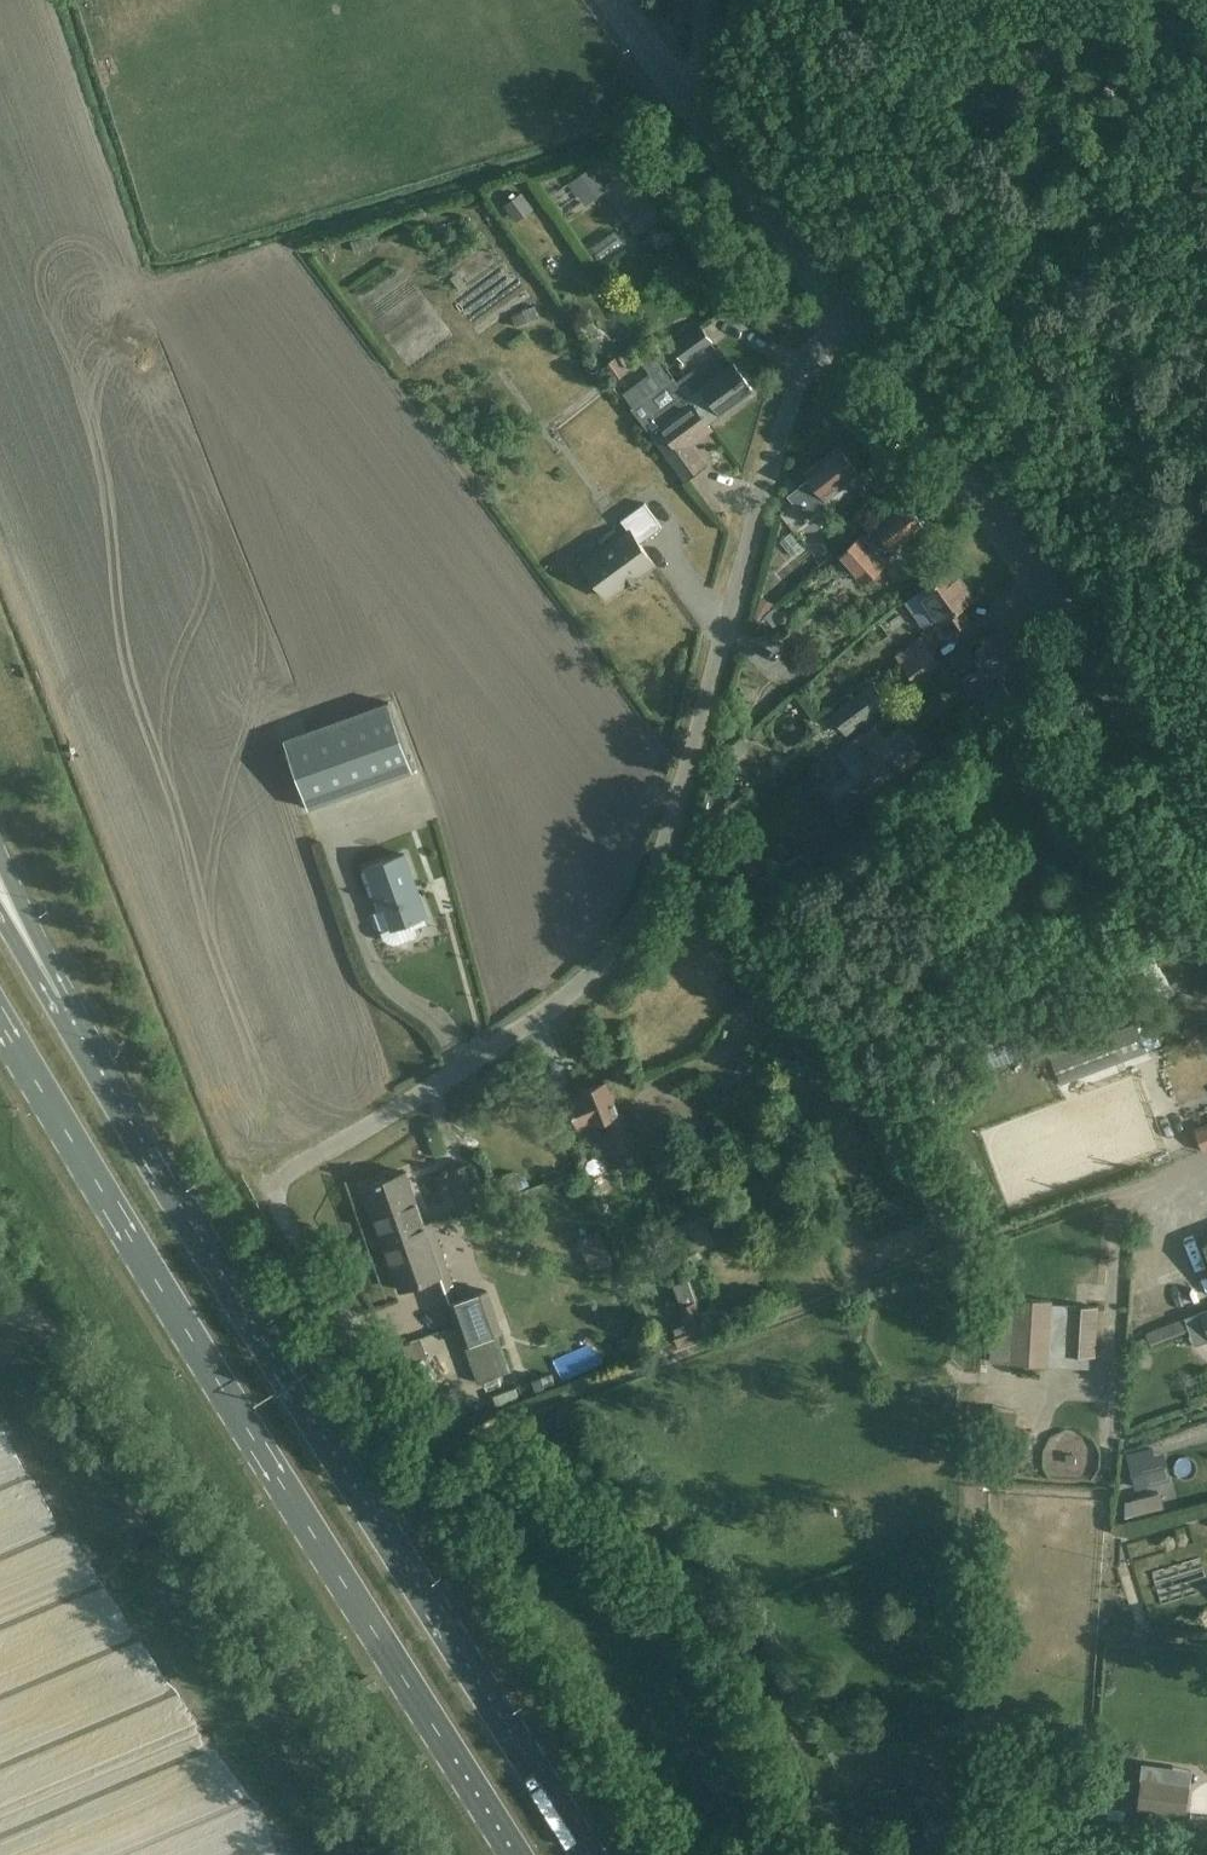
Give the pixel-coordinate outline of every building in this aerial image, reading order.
[(561,164),(571,190),(596,181),(586,155),(561,164)] [(522,192),(504,205),(513,216),(531,204),(522,192)] [(615,229),(591,246),(600,258),(623,241),(615,229)] [(377,234),(352,243),(355,253),(381,244),(377,234)] [(524,292),(507,300),(513,311),(529,303),(524,292)] [(525,312),(512,317),(516,328),(540,318),(535,305),(524,310),(525,312)] [(712,341),(701,326),(674,346),(685,361),(712,341)] [(616,359),(604,367),(614,381),(626,373),(616,359)] [(686,383),(681,388),(693,405),(694,404),(708,423),(722,413),(723,415),(743,401),(740,397),(752,388),(734,363),(715,377),(694,393),(686,383)] [(710,426),(708,423),(694,404),(693,405),(681,388),(678,390),(673,382),(635,410),(671,460),(685,480),(702,467),(685,445),(710,426)] [(782,512),(796,529),(831,502),(827,496),(858,471),(840,448),(808,474),(811,477),(788,495),(793,502),(782,512)] [(629,531),(584,563),(607,596),(626,583),(626,584),(637,576),(637,575),(654,563),(640,543),(663,527),(645,502),(621,519),(629,531)] [(906,502),(887,516),(876,523),(861,535),(863,538),(841,555),(863,586),(887,566),(880,556),(892,546),(893,548),(924,526),(906,502)] [(780,540),(792,555),(802,547),(790,532),(780,540)] [(975,596),(952,565),(905,600),(925,627),(933,621),(944,636),(966,619),(958,609),(975,596)] [(761,596),(754,620),(758,621),(764,616),(775,606),(776,605),(761,596)] [(785,616),(775,606),(764,616),(774,626),(785,616)] [(878,648),(907,624),(897,611),(867,635),(878,648)] [(973,625),(956,636),(966,650),(982,639),(973,625)] [(754,634),(757,658),(779,655),(775,631),(754,634)] [(915,682),(921,678),(940,664),(929,647),(903,665),(915,682)] [(847,733),(866,718),(891,700),(876,680),(832,713),(847,733)] [(974,701),(992,725),(1019,705),(1001,680),(974,701)] [(414,770),(406,748),(389,702),(284,740),(309,808),(414,770)] [(868,793),(869,794),(923,754),(902,725),(877,743),(867,731),(838,751),(853,770),(829,788),(845,810),(868,793)] [(428,916),(419,893),(405,853),(365,868),(375,897),(380,895),(392,927),(382,931),(384,936),(388,939),(392,941),(397,942),(416,935),(412,921),(428,916)] [(1041,901),(1050,913),(1062,903),(1052,891),(1041,901)] [(1093,932),(1074,942),(1078,950),(1097,940),(1093,932)] [(1134,1023),(1107,1033),(1119,1065),(1146,1055),(1134,1023)] [(1070,1047),(1049,1054),(1061,1086),(1081,1078),(1070,1047)] [(567,1099),(576,1121),(578,1128),(590,1124),(591,1126),(606,1120),(619,1153),(637,1146),(624,1113),(620,1114),(607,1081),(577,1092),(578,1094),(567,1099)] [(1196,1131),(1202,1147),(1203,1150),(1206,1149),(1206,1126),(1196,1131)] [(579,1141),(559,1149),(565,1165),(585,1157),(579,1141)] [(483,1203),(478,1186),(470,1164),(450,1171),(463,1210),(483,1203)] [(383,1239),(425,1225),(407,1172),(364,1186),(383,1239)] [(515,1176),(488,1185),(492,1198),(520,1188),(515,1176)] [(684,1254),(717,1241),(705,1213),(673,1227),(684,1254)] [(432,1222),(425,1225),(383,1239),(401,1290),(450,1272),(432,1222)] [(599,1231),(582,1238),(596,1271),(613,1264),(599,1231)] [(692,1275),(701,1296),(712,1292),(703,1271),(692,1275)] [(487,1290),(450,1303),(465,1344),(502,1331),(487,1290)] [(1013,1362),(1049,1364),(1052,1299),(1015,1297),(1013,1362)] [(708,1333),(696,1299),(678,1305),(684,1320),(670,1325),(678,1345),(708,1333)] [(1097,1306),(1070,1304),(1067,1355),(1095,1356),(1097,1306)] [(627,1353),(643,1346),(638,1332),(621,1338),(627,1353)] [(1153,1448),(1128,1455),(1136,1488),(1162,1481),(1153,1448)] [(1003,1767),(1002,1777),(1014,1778),(1015,1768),(1003,1767)] [(1141,1779),(1138,1807),(1186,1813),(1189,1785),(1141,1779)]
